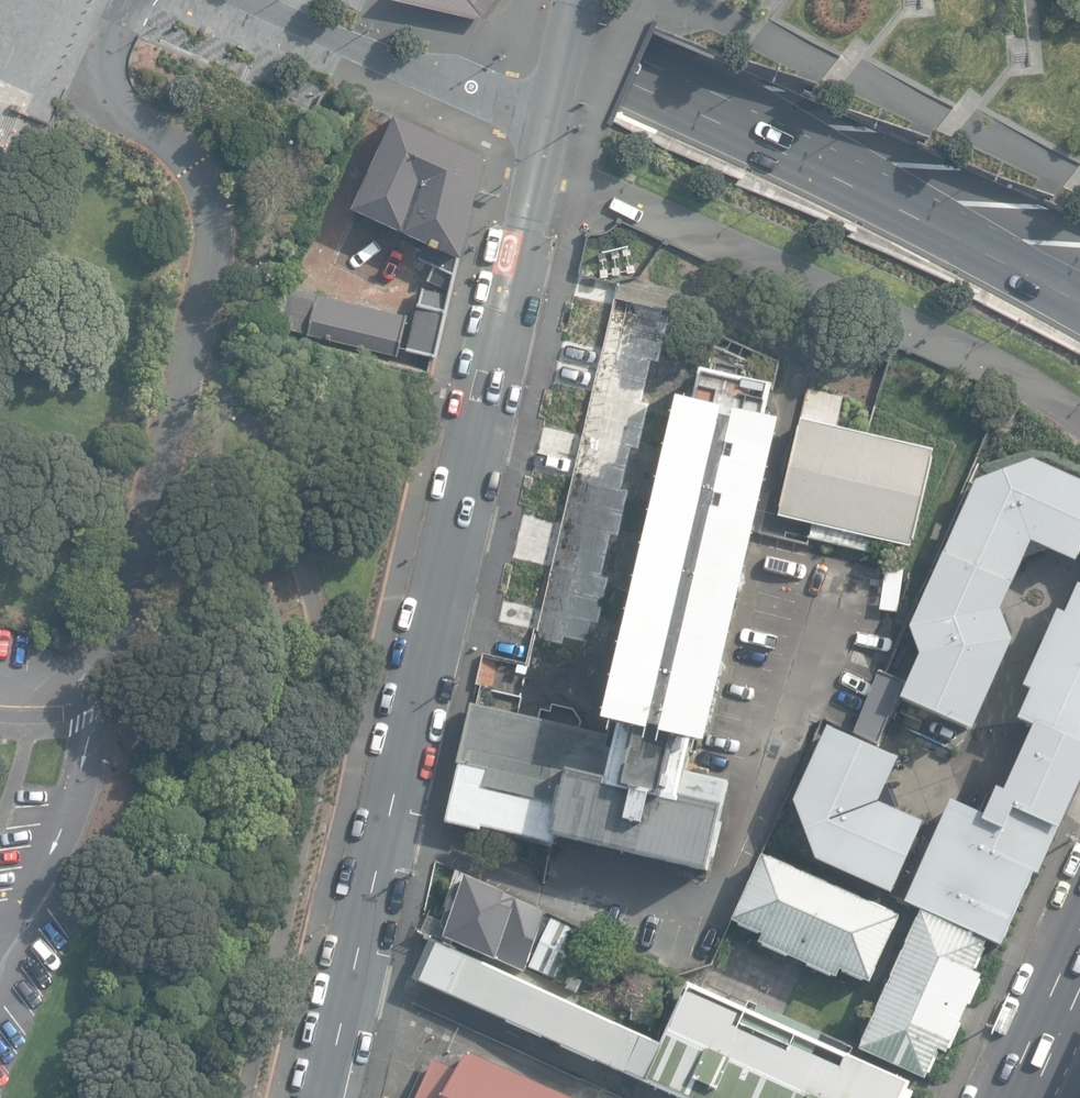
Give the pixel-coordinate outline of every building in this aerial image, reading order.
[(391,2),(486,23),(504,0),(393,0),(391,2)] [(487,155),(396,115),(353,209),(426,242),(462,258),(473,214),(487,155)] [(458,276),(462,258),(426,242),(419,258),(434,266),(458,276)] [(454,293),(458,276),(434,266),(427,280),(454,293)] [(665,290),(581,275),(494,629),(588,649),(665,290)] [(438,358),(453,295),(423,288),(408,351),(438,358)] [(280,328),(308,335),(316,301),(289,295),(280,328)] [(308,335),(398,357),(408,316),(318,295),(316,301),(308,335)] [(776,392),(704,375),(695,406),(678,404),(604,734),(472,706),(446,828),(708,878),(728,784),(684,771),(689,746),(707,748),(783,431),(770,424),(776,392)] [(936,453),(802,421),(780,517),(911,546),(936,453)] [(1033,460),(976,481),(910,627),(920,655),(901,698),(972,730),(1012,641),(1000,610),(1031,542),(1076,562),(1079,551),(1079,481),(1033,460)] [(921,909),(988,939),(1001,945),(1034,872),(1039,874),(1079,782),(1079,585),(1078,584),(1065,613),(1057,610),(1024,685),(1032,689),(1018,718),(1034,725),(1004,790),(997,787),(984,814),(951,800),(904,902),(921,909)] [(880,744),(904,683),(879,673),(854,733),(880,744)] [(816,859),(892,893),(924,821),(879,802),(899,758),(828,726),(794,801),(816,859)] [(900,916),(762,854),(732,920),(763,933),(759,941),(837,977),(840,968),(872,983),(900,916)] [(442,941),(444,937),(525,973),(547,912),(456,870),(442,914),(431,909),(422,933),(442,941)] [(974,969),(988,939),(921,909),(858,1049),(925,1078),(938,1049),(946,1052),(982,973),(974,969)] [(551,918),(529,967),(570,986),(592,937),(551,918)] [(646,1080),(662,1044),(430,939),(412,978),(626,1074),(626,1072),(646,1080)] [(646,1080),(686,1097),(911,1097),(914,1091),(909,1089),(911,1082),(851,1055),(854,1047),(749,1001),(746,1008),(691,983),(662,1044),(646,1080)] [(465,1050),(457,1069),(433,1058),(415,1097),(574,1097),(465,1050)]
